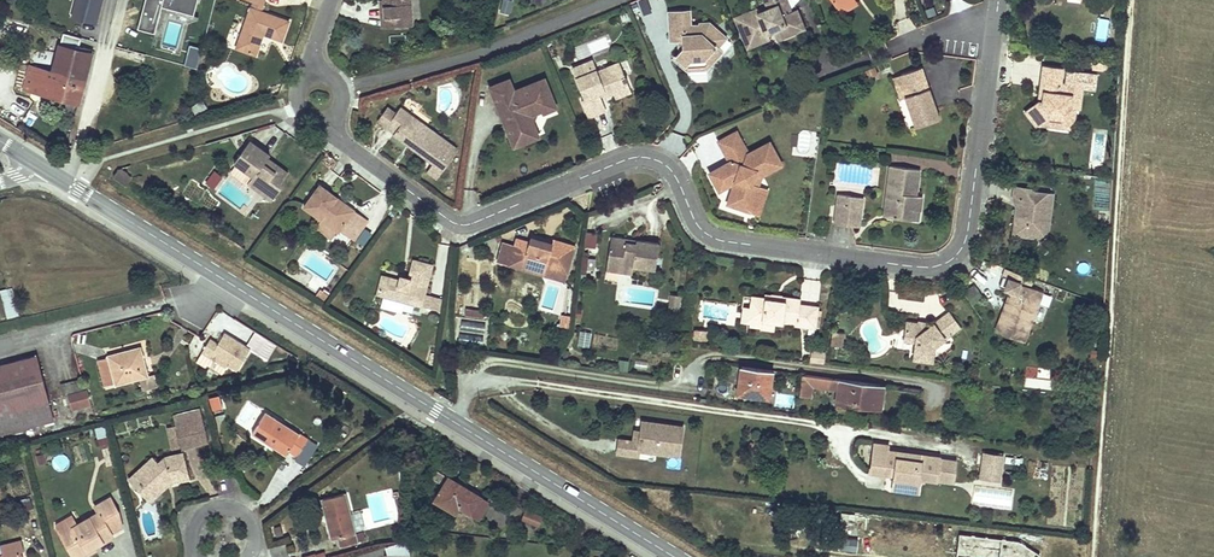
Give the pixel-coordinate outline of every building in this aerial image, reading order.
[(74,16),(85,18),(85,23),(96,26),(103,0),(78,0),(74,16)] [(139,30),(156,34),(163,8),(195,16),(198,5),(200,6),(202,0),(146,0),(139,30)] [(384,1),(386,17),(382,17),(383,28),(400,26),(399,16),(413,15),(412,0),(384,0),(384,1)] [(510,1),(508,0),(501,0),(497,14),(506,16),(510,1)] [(739,17),(752,47),(774,38),(771,32),(777,29),(781,39),(787,37),(797,33),(799,25),(806,23),(800,9),(796,11),(792,13),(788,4),(792,3),(791,0),(769,0),(773,9),(764,13),(761,7),(739,17)] [(862,4),(860,0),(852,0),(841,6),(845,14),(862,4)] [(291,23),(253,9),(239,50),(258,57),(265,40),(260,38),(262,34),(266,36),(284,42),(287,35),(291,23)] [(712,67),(726,50),(721,45),(727,38),(710,23),(703,23),(703,26),(692,26),(691,11),(671,12),(674,39),(681,39),(685,38),(686,48),(685,49),(679,57),(694,69),(694,73),(712,72),(712,67)] [(413,15),(399,16),(400,26),(414,26),(413,15)] [(797,33),(808,29),(806,23),(799,25),(797,33)] [(53,73),(30,67),(24,90),(79,104),(92,55),(78,51),(81,39),(63,34),(53,73)] [(196,67),(200,48),(189,46),(186,65),(196,67)] [(595,60),(576,68),(589,97),(585,99),(593,116),(607,109),(602,96),(600,93),(607,90),(608,93),(609,95),(617,92),(631,86),(620,62),(600,72),(595,60)] [(918,126),(943,116),(937,101),(935,102),(933,97),(935,96),(923,66),(904,74),(913,94),(906,96),(918,126)] [(1065,68),(1046,66),(1044,83),(1043,94),(1046,94),(1045,101),(1042,100),(1029,111),(1040,125),(1042,124),(1053,114),(1076,117),(1077,106),(1082,106),(1085,84),(1063,82),(1065,68)] [(913,94),(904,74),(896,77),(904,97),(906,96),(913,94)] [(511,79),(492,86),(502,109),(508,107),(514,123),(508,125),(516,145),(532,139),(530,134),(533,128),(536,126),(532,118),(535,113),(545,110),(546,112),(558,107),(546,78),(516,90),(511,79)] [(624,95),(633,91),(631,86),(617,92),(619,97),(624,95)] [(447,141),(400,107),(394,115),(385,128),(393,134),(393,135),(407,145),(408,143),(411,145),(410,147),(431,162),(426,170),(435,177),(453,152),(444,146),(447,141)] [(508,107),(502,109),(508,125),(514,123),(508,107)] [(385,128),(394,115),(386,109),(377,122),(385,128)] [(1053,114),(1042,124),(1075,127),(1076,117),(1053,114)] [(533,128),(530,134),(532,139),(536,137),(540,135),(536,126),(533,128)] [(721,142),(732,162),(713,172),(722,190),(736,182),(729,202),(740,205),(752,210),(760,186),(753,184),(756,174),(761,175),(765,174),(783,164),(771,142),(750,153),(739,132),(721,142)] [(268,154),(250,141),(233,163),(236,164),(253,176),(248,184),(260,192),(264,186),(275,194),(280,187),(280,182),(287,172),(276,164),(272,161),(268,166),(263,161),(266,157),(268,154)] [(456,148),(447,141),(444,146),(453,152),(456,148)] [(268,166),(272,161),(266,157),(263,161),(268,166)] [(253,176),(236,164),(231,171),(232,176),(246,186),(248,184),(253,176)] [(917,196),(920,169),(892,166),(890,188),(896,189),(893,216),(907,218),(914,219),(915,209),(922,210),(923,197),(917,196)] [(138,180),(125,171),(120,178),(132,187),(138,180)] [(224,179),(216,173),(208,183),(216,189),(224,179)] [(753,184),(760,186),(765,174),(761,175),(756,174),(753,184)] [(264,186),(260,192),(270,199),(275,194),(264,186)] [(318,186),(303,207),(317,218),(314,222),(318,224),(321,220),(337,232),(339,233),(342,229),(355,239),(368,221),(347,206),(340,201),(339,203),(335,200),(336,198),(318,186)] [(761,213),(769,189),(760,186),(752,210),(761,213)] [(1017,186),(1017,196),(1025,198),(1024,205),(1020,205),(1018,223),(1022,223),(1025,227),(1024,234),(1041,236),(1043,222),(1052,222),(1055,193),(1041,192),(1041,195),(1036,194),(1036,191),(1036,188),(1017,186)] [(896,189),(890,188),(886,216),(893,216),(896,189)] [(840,194),(836,222),(863,225),(865,206),(846,204),(847,195),(840,194)] [(846,204),(865,206),(866,197),(847,195),(846,204)] [(1025,198),(1017,196),(1018,201),(1020,205),(1024,205),(1025,198)] [(318,224),(316,227),(332,238),(337,232),(321,220),(318,224)] [(1043,222),(1041,236),(1051,228),(1052,222),(1043,222)] [(1018,223),(1017,234),(1024,234),(1025,227),(1022,223),(1018,223)] [(596,247),(597,235),(588,235),(588,247),(596,247)] [(555,243),(534,236),(533,241),(554,247),(555,243)] [(569,272),(576,246),(556,240),(555,243),(554,247),(533,241),(527,239),(521,237),(519,244),(510,242),(507,244),(503,258),(504,261),(513,264),(513,262),(527,266),(526,268),(546,274),(566,280),(569,272)] [(656,271),(660,244),(638,241),(638,244),(628,242),(628,239),(612,237),(610,253),(608,264),(609,264),(634,268),(656,271)] [(396,280),(380,277),(377,295),(422,303),(440,306),(441,293),(424,290),(429,262),(421,261),(409,259),(405,278),(397,277),(396,280)] [(634,268),(609,264),(607,277),(609,281),(616,281),(619,279),(620,273),(633,275),(634,268)] [(1045,292),(1031,287),(1035,279),(1008,269),(1007,269),(1005,277),(1001,287),(1013,291),(1008,303),(1012,305),(1009,310),(1006,308),(998,329),(1026,340),(1045,292)] [(317,294),(324,300),(330,292),(325,288),(323,291),(321,289),(317,294)] [(671,308),(682,309),(684,294),(673,292),(671,308)] [(817,326),(820,306),(802,304),(803,299),(793,298),(785,297),(784,300),(774,299),(774,296),(755,293),(753,308),(755,308),(753,322),(764,324),(764,325),(764,327),(776,329),(777,320),(787,322),(787,321),(799,322),(799,324),(817,326)] [(747,307),(744,321),(753,322),(755,308),(753,308),(747,307)] [(921,323),(909,321),(907,339),(917,341),(915,353),(935,356),(937,346),(962,327),(951,312),(940,320),(933,325),(930,324),(921,323)] [(708,340),(710,330),(697,329),(696,338),(708,340)] [(256,353),(266,337),(255,330),(246,346),(248,347),(248,348),(256,353)] [(589,349),(592,333),(580,331),(577,347),(589,349)] [(235,370),(248,348),(248,347),(246,346),(236,340),(223,332),(217,343),(209,338),(200,353),(207,356),(225,368),(227,365),(235,370)] [(835,335),(832,345),(842,347),(844,337),(835,335)] [(139,379),(148,377),(140,348),(124,352),(108,356),(109,359),(99,361),(107,388),(139,379)] [(827,363),(828,352),(815,350),(813,361),(827,363)] [(202,365),(207,356),(200,353),(195,362),(202,365)] [(0,365),(0,435),(54,421),(37,355),(10,362),(0,365)] [(628,373),(630,364),(621,363),(619,372),(628,373)] [(772,371),(741,366),(738,394),(769,398),(772,371)] [(148,377),(139,379),(142,392),(158,387),(155,375),(148,377)] [(832,379),(801,375),(801,383),(796,383),(794,396),(812,398),(813,387),(838,391),(836,405),(880,411),(883,385),(839,379),(832,379)] [(87,390),(68,395),(71,402),(76,401),(77,404),(90,401),(87,390)] [(223,407),(219,396),(210,398),(213,410),(223,407)] [(198,408),(176,414),(178,423),(201,417),(198,408)] [(307,436),(265,411),(253,432),(268,441),(269,438),(274,441),(272,444),(286,452),(289,447),(298,452),(307,436)] [(181,444),(182,445),(208,439),(202,416),(201,417),(178,423),(176,423),(176,425),(181,444)] [(676,456),(680,427),(639,421),(638,431),(637,442),(631,442),(616,440),(614,453),(636,456),(636,450),(654,453),(676,456)] [(168,427),(173,446),(181,444),(176,425),(168,427)] [(105,427),(95,429),(100,445),(109,443),(105,427)] [(315,440),(307,436),(298,452),(295,457),(303,462),(315,440)] [(888,446),(875,444),(871,473),(895,476),(894,478),(919,481),(919,479),(936,481),(936,480),(939,460),(939,458),(922,456),(921,462),(898,459),(899,453),(888,451),(888,446)] [(127,475),(146,495),(168,475),(170,480),(189,475),(182,449),(163,454),(157,459),(152,453),(127,475)] [(922,456),(899,453),(898,459),(921,462),(922,456)] [(45,454),(35,457),(38,466),(47,463),(45,454)] [(1003,457),(983,454),(980,477),(1000,480),(1003,457)] [(956,462),(939,460),(936,480),(953,482),(956,462)] [(168,475),(146,495),(149,499),(170,480),(168,475)] [(919,481),(894,478),(893,490),(917,494),(919,481)] [(466,489),(448,479),(435,500),(455,513),(459,506),(472,514),(481,498),(466,489)] [(975,487),(972,505),(1010,510),(1013,491),(975,487)] [(358,540),(347,492),(322,497),(326,515),(329,514),(331,520),(328,521),(332,538),(338,536),(340,544),(358,540)] [(100,511),(61,530),(74,556),(115,535),(112,530),(122,525),(118,510),(110,496),(96,503),(100,511)] [(488,502),(481,498),(472,514),(479,518),(488,502)] [(31,502),(21,505),(24,511),(33,509),(31,502)] [(525,511),(522,520),(540,526),(543,517),(525,511)] [(273,538),(283,536),(281,528),(272,529),(273,538)] [(957,556),(1038,556),(1039,555),(1017,541),(959,535),(957,556)] [(0,555),(0,556),(24,556),(22,549),(26,549),(22,539),(2,544),(4,554),(0,555)]
